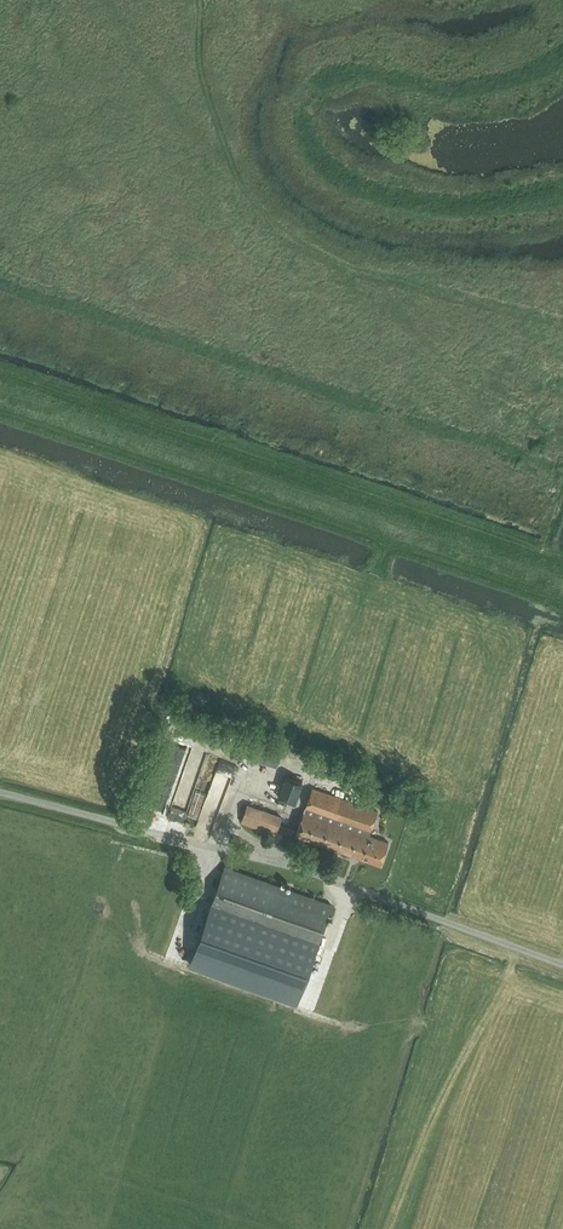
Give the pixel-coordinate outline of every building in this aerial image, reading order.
[(187,760),(194,766),(199,761),(191,755),(187,760)] [(301,769),(312,770),(313,757),(303,756),(301,769)] [(218,762),(213,778),(227,782),(232,766),(218,762)] [(285,775),(277,796),(295,803),(304,782),(285,775)] [(316,776),(312,786),(357,801),(360,791),(316,776)] [(248,800),(241,822),(276,834),(277,829),(295,835),(380,865),(388,842),(370,835),(378,811),(312,788),(297,831),(279,825),(282,817),(276,815),(277,811),(248,800)] [(331,905),(225,866),(191,963),(297,1001),(331,905)]
